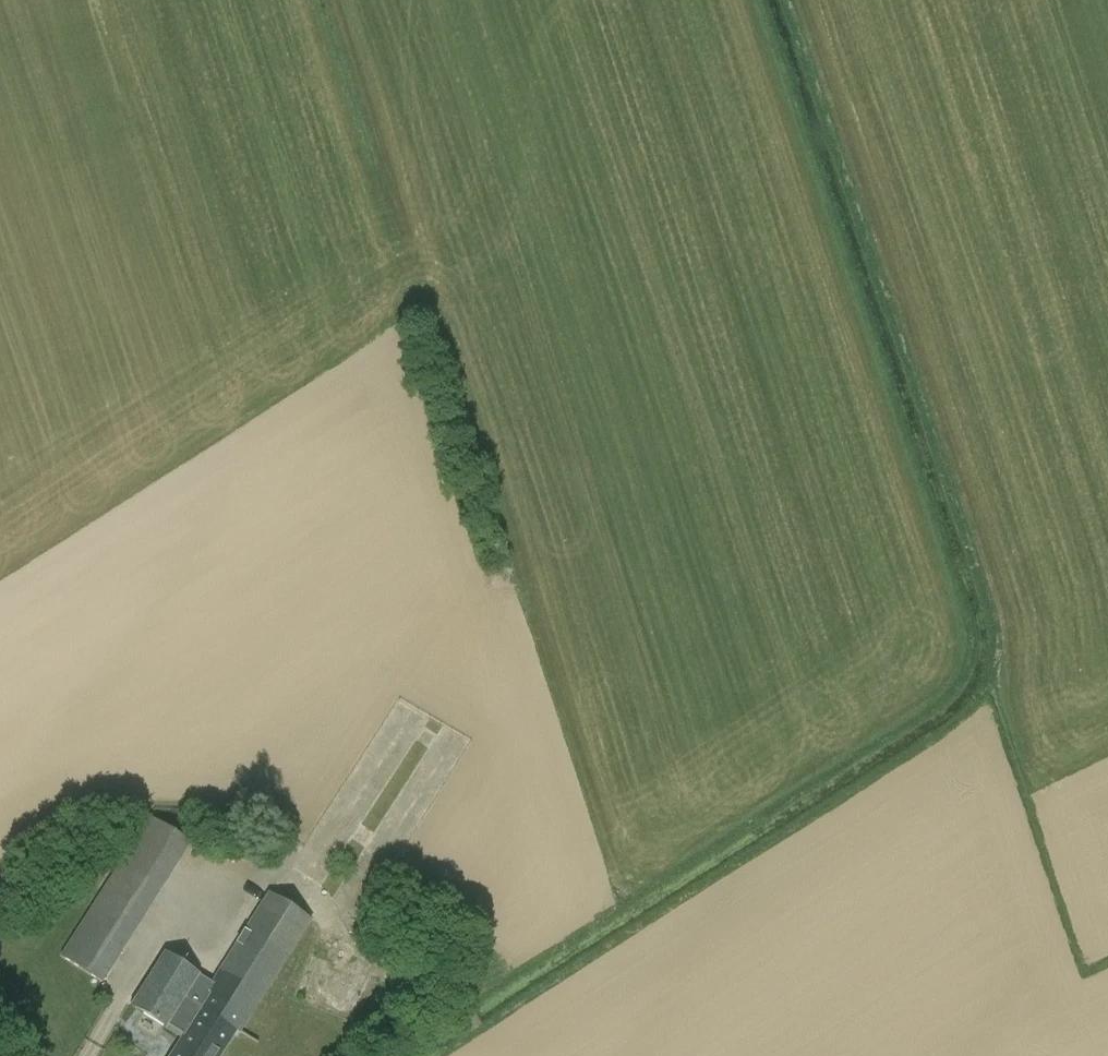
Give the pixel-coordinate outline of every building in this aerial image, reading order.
[(191,844),(148,817),(59,957),(102,984),(191,844)] [(166,1030),(181,1040),(171,1055),(220,1055),(236,1031),(240,1033),(311,921),(268,894),(206,992),(195,985),(201,976),(163,951),(128,1006),(130,1007),(166,1030)]
